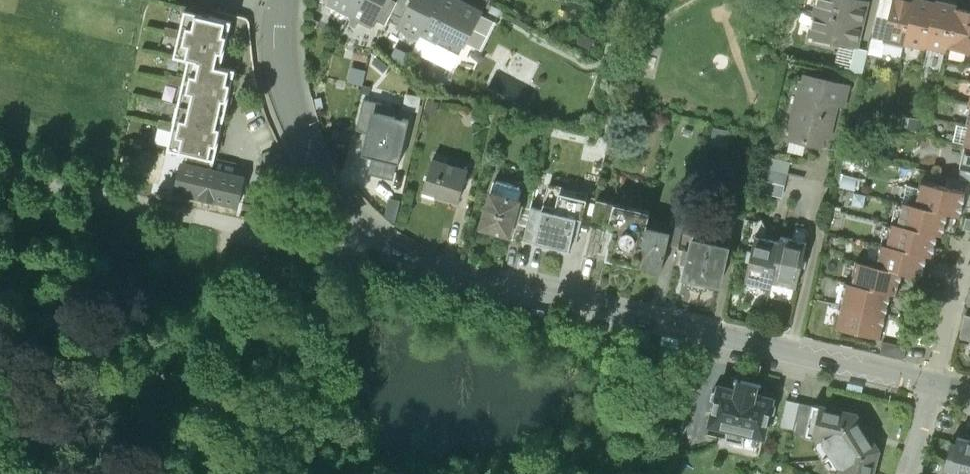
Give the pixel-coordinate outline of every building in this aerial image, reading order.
[(352,11),(358,0),(335,0),(334,2),(352,11)] [(352,11),(372,21),(382,0),(358,0),(352,11)] [(422,33),(439,0),(413,0),(399,26),(422,33)] [(453,0),(439,0),(422,33),(463,47),(480,14),(453,0)] [(815,14),(863,25),(868,2),(862,0),(819,0),(815,14)] [(869,51),(868,53),(880,56),(883,41),(893,0),(891,0),(880,0),(869,51)] [(906,42),(915,2),(907,0),(893,0),(883,41),(905,46),(906,42)] [(927,44),(936,4),(919,0),(915,0),(915,2),(906,42),(927,47),(927,44)] [(947,48),(948,45),(957,9),(958,7),(936,2),(936,4),(927,44),(947,48)] [(957,9),(948,45),(969,50),(969,12),(957,9)] [(181,33),(226,43),(231,21),(186,11),(181,33)] [(857,48),(863,25),(815,14),(810,37),(855,48),(857,48)] [(175,57),(189,60),(220,67),(226,43),(181,33),(175,57)] [(869,51),(857,48),(855,48),(850,73),(863,76),(868,53),(869,51)] [(184,82),(231,92),(236,70),(220,67),(189,60),(184,82)] [(851,86),(805,75),(803,83),(800,82),(789,129),(792,130),(790,140),(822,148),(825,137),(831,139),(839,105),(846,106),(851,86)] [(179,104),(226,115),(231,92),(184,82),(179,104)] [(422,98),(413,89),(405,98),(414,107),(422,98)] [(439,104),(428,101),(425,113),(436,116),(439,104)] [(174,127),(221,138),(226,115),(179,104),(174,127)] [(361,111),(354,137),(369,140),(375,114),(361,111)] [(408,122),(375,114),(369,140),(365,156),(398,164),(408,122)] [(715,126),(713,141),(728,143),(730,128),(715,126)] [(182,158),(215,165),(221,138),(174,127),(168,154),(182,158)] [(785,185),(791,160),(770,155),(764,180),(785,185)] [(238,208),(246,172),(215,165),(182,158),(174,194),(238,208)] [(468,171),(433,161),(423,193),(458,204),(468,171)] [(969,181),(969,169),(964,168),(962,167),(959,178),(969,181)] [(840,174),(837,186),(858,192),(861,179),(840,174)] [(497,181),(492,182),(489,193),(490,193),(480,227),(509,235),(512,225),(517,226),(523,206),(517,205),(521,191),(519,186),(497,181)] [(922,183),(917,206),(949,213),(961,216),(966,193),(922,183)] [(866,195),(855,193),(853,204),(863,206),(866,195)] [(591,226),(609,230),(615,204),(597,200),(591,226)] [(943,235),(949,213),(917,206),(905,203),(900,225),(939,234),(943,235)] [(607,260),(639,268),(649,228),(652,213),(615,204),(609,230),(614,232),(607,260)] [(524,239),(536,241),(543,211),(532,208),(524,239)] [(535,244),(570,252),(578,219),(543,211),(536,241),(535,244)] [(675,213),(670,234),(672,234),(669,245),(678,247),(686,216),(675,213)] [(933,257),(939,234),(900,225),(894,223),(889,246),(928,255),(933,257)] [(670,234),(649,228),(639,268),(663,273),(669,245),(672,234),(670,234)] [(770,285),(771,280),(780,241),(755,236),(745,280),(770,285)] [(781,236),(780,241),(771,280),(795,285),(805,241),(781,236)] [(694,240),(685,279),(722,288),(732,249),(694,240)] [(923,277),(928,255),(889,246),(884,245),(879,267),(902,273),(923,277)] [(897,295),(902,273),(879,267),(859,262),(854,284),(891,293),(897,295)] [(886,315),(891,293),(854,284),(848,283),(843,305),(886,315)] [(935,292),(916,287),(913,298),(933,303),(935,292)] [(880,339),(886,315),(843,305),(837,328),(880,339)] [(774,399),(719,385),(708,434),(723,438),(725,429),(765,439),(774,399)] [(813,407),(800,404),(793,434),(807,437),(813,407)] [(858,417),(813,407),(807,437),(826,441),(842,471),(841,473),(875,473),(881,453),(858,417)] [(947,473),(969,473),(969,441),(955,438),(953,445),(949,444),(943,468),(949,470),(947,473)]
